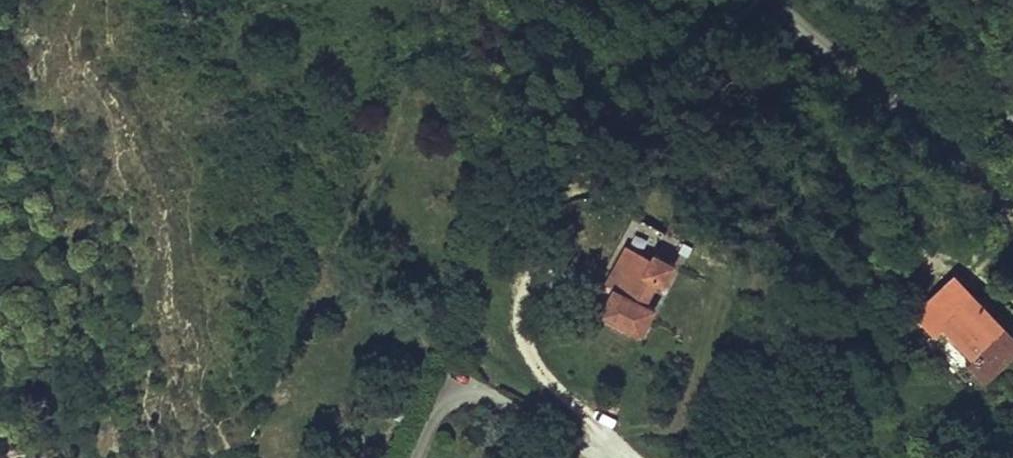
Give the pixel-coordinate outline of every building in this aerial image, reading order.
[(618,278),(600,314),(640,334),(653,308),(645,304),(657,282),(662,285),(674,263),(654,253),(652,257),(626,244),(610,274),(618,278)] [(618,278),(610,274),(592,310),(600,314),(618,278)] [(942,327),(975,361),(971,365),(986,381),(1012,354),(1012,337),(973,297),(942,327)]
